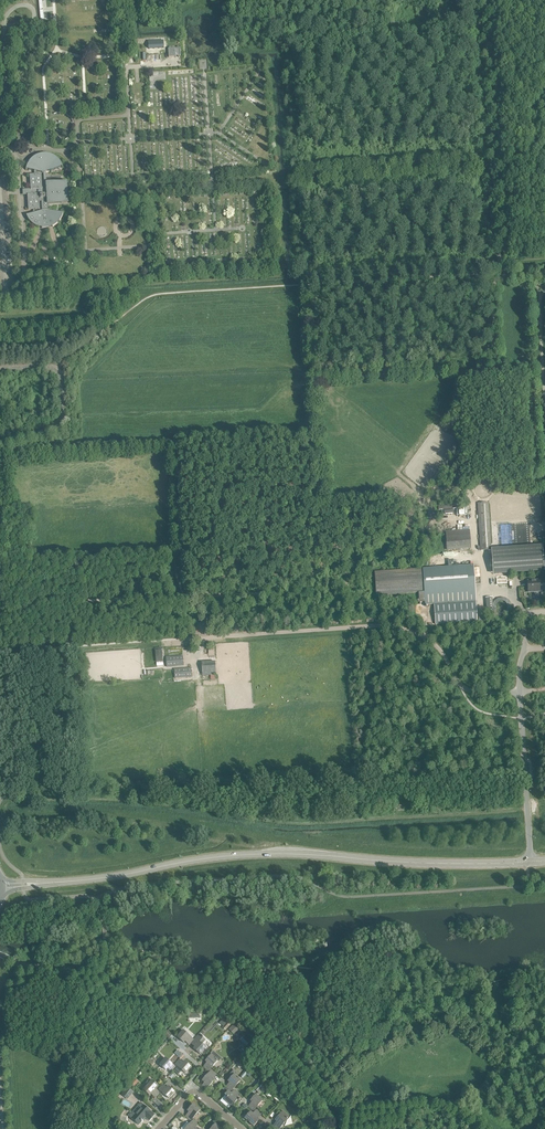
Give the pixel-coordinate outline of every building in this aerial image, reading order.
[(148,41),(148,43),(148,49),(164,48),(164,42),(163,40),(162,40),(148,41)] [(62,168),(63,168),(62,166),(62,164),(61,163),(60,162),(59,160),(58,159),(56,158),(55,157),(54,156),(52,155),(50,155),(49,154),(47,154),(46,154),(44,154),(42,154),(41,154),(39,155),(38,155),(36,156),(35,156),(34,157),(32,158),(31,160),(30,161),(29,162),(28,164),(27,165),(27,167),(26,168),(26,170),(27,170),(27,169),(34,171),(34,174),(26,175),(26,188),(30,188),(30,190),(27,190),(28,194),(27,194),(24,194),(26,210),(28,210),(33,210),(33,212),(32,213),(32,214),(30,214),(27,215),(26,215),(27,217),(27,218),(28,220),(29,221),(30,222),(32,224),(33,225),(34,226),(36,226),(37,227),(39,228),(40,228),(41,228),(42,228),(44,229),(45,228),(47,228),(48,228),(50,228),(51,227),(52,227),(54,226),(55,225),(57,224),(58,223),(59,222),(60,220),(61,219),(62,217),(62,216),(63,214),(63,212),(62,212),(62,213),(48,210),(48,209),(48,201),(48,204),(55,203),(61,202),(61,203),(68,203),(67,196),(66,190),(67,190),(66,183),(60,184),(54,184),(47,184),(47,187),(46,173),(62,167),(62,168)] [(488,503),(478,504),(481,550),(490,549),(488,503)] [(468,529),(444,531),(445,550),(470,549),(468,529)] [(541,546),(490,549),(492,574),(543,571),(541,546)] [(476,601),(475,589),(473,566),(423,569),(374,572),(376,596),(424,592),(425,605),(476,601)] [(527,581),(528,592),(540,591),(539,580),(527,581)] [(476,602),(434,605),(435,624),(477,621),(476,602)] [(166,657),(166,667),(183,665),(182,656),(166,657)] [(203,676),(216,675),(215,662),(202,663),(203,676)] [(176,669),(176,678),(192,677),(191,668),(176,669)] [(223,1026),(222,1028),(226,1031),(232,1024),(228,1021),(223,1026)] [(234,1024),(228,1030),(231,1032),(237,1027),(234,1024)] [(168,1029),(163,1035),(168,1039),(170,1037),(173,1034),(168,1029)] [(189,1045),(191,1043),(193,1040),(183,1030),(177,1037),(183,1043),(185,1041),(189,1045)] [(199,1033),(193,1040),(191,1043),(195,1047),(193,1048),(200,1054),(206,1048),(202,1044),(205,1040),(203,1037),(199,1033)] [(250,1042),(244,1036),(241,1039),(245,1042),(244,1044),(246,1046),(247,1045),(250,1042)] [(203,1067),(208,1071),(217,1061),(218,1062),(221,1058),(213,1051),(210,1054),(211,1055),(205,1061),(207,1063),(203,1067)] [(167,1069),(171,1072),(176,1067),(165,1058),(159,1065),(166,1070),(167,1069)] [(174,1064),(185,1074),(191,1067),(185,1061),(183,1063),(179,1059),(174,1064)] [(211,1070),(202,1081),(205,1083),(202,1085),(206,1089),(214,1080),(213,1079),(216,1074),(211,1070)] [(226,1087),(231,1091),(240,1081),(238,1078),(235,1076),(237,1074),(233,1070),(228,1076),(230,1078),(228,1081),(230,1083),(226,1087)] [(245,1071),(238,1078),(240,1081),(247,1073),(245,1071)] [(260,1082),(254,1089),(258,1092),(264,1086),(260,1082)] [(151,1094),(155,1098),(159,1093),(149,1083),(143,1090),(149,1095),(151,1094)] [(158,1089),(169,1099),(175,1092),(168,1086),(167,1088),(162,1084),(158,1089)] [(127,1087),(121,1094),(127,1099),(133,1092),(127,1087)] [(225,1101),(231,1106),(237,1100),(235,1099),(239,1094),(234,1090),(231,1093),(228,1091),(225,1095),(227,1097),(225,1101)] [(269,1090),(265,1095),(270,1099),(274,1095),(269,1090)] [(248,1107),(253,1111),(262,1100),(256,1094),(250,1101),(252,1102),(248,1107)] [(155,1099),(153,1102),(160,1108),(163,1105),(155,1099)] [(185,1116),(190,1121),(200,1110),(193,1104),(187,1111),(189,1112),(185,1116)] [(149,1121),(154,1115),(150,1112),(143,1105),(132,1119),(139,1125),(141,1122),(142,1122),(143,1121),(142,1121),(145,1117),(149,1121)] [(256,1110),(247,1120),(253,1126),(259,1120),(257,1118),(261,1114),(256,1110)] [(275,1120),(277,1122),(273,1126),(276,1128),(279,1128),(287,1120),(287,1119),(289,1117),(283,1111),(275,1120)] [(185,1128),(196,1128),(195,1128),(198,1124),(194,1119),(185,1128)]
